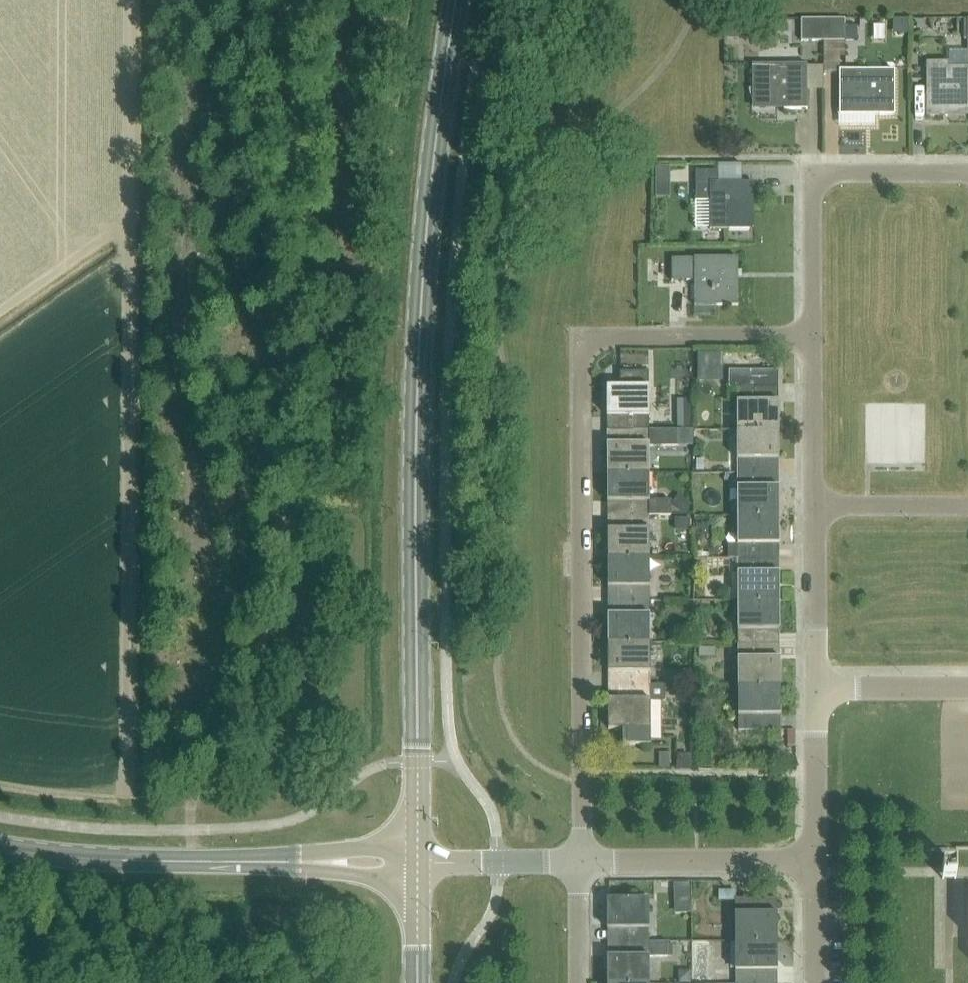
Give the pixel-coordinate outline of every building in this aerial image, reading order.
[(966,19),(967,67),(948,67),(948,62),(926,62),(926,115),(943,115),(943,110),(967,110),(967,19),(966,19)] [(823,41),(823,20),(801,20),(801,41),(823,41)] [(843,41),(843,20),(823,20),(823,41),(843,41)] [(807,109),(807,65),(751,65),(751,106),(783,106),(783,109),(807,109)] [(839,115),(893,115),(893,71),(839,71),(839,115)] [(748,200),(753,200),(752,183),(717,183),(717,171),(695,172),(695,201),(709,201),(709,230),(748,230),(748,200)] [(689,257),(689,307),(749,307),(749,274),(736,274),(736,257),(689,257)] [(777,371),(728,371),(728,388),(736,387),(736,431),(778,431),(777,401),(762,401),(762,387),(777,387),(777,371)] [(644,416),(643,388),(652,387),(652,372),(623,373),(623,388),(610,388),(610,417),(626,417),(626,431),(648,431),(648,416),(644,416)] [(626,445),(610,445),(611,473),(644,473),(644,446),(648,446),(648,447),(676,447),(676,431),(648,431),(626,431),(626,445)] [(778,431),(736,431),(736,474),(762,473),(762,459),(778,459),(778,431)] [(644,473),(611,473),(611,502),(626,502),(627,516),(649,516),(670,516),(670,501),(644,501),(644,473)] [(762,473),(736,474),(737,516),(778,516),(778,487),(762,487),(762,473)] [(611,559),(644,559),(644,531),(649,531),(649,516),(627,516),(627,530),(611,530),(611,559)] [(778,516),(737,516),(737,559),(763,559),(763,545),(778,545),(778,516)] [(627,601),(649,601),(649,586),(644,586),(644,559),(611,559),(611,587),(627,587),(627,601)] [(763,559),(737,559),(737,602),(779,602),(778,573),(763,573),(763,559)] [(612,644),(645,644),(645,616),(649,616),(649,601),(627,601),(627,616),(612,616),(612,644)] [(779,602),(737,602),(737,645),(763,645),(763,631),(779,630),(779,602)] [(645,644),(612,644),(612,673),(628,673),(628,687),(650,687),(650,672),(645,672),(645,644)] [(763,645),(737,645),(738,688),(779,688),(779,658),(763,659),(763,645)] [(645,702),(650,702),(660,702),(660,686),(650,687),(628,687),(628,701),(612,701),(612,730),(623,730),(622,745),(650,746),(650,726),(646,726),(645,702)] [(779,688),(738,688),(738,731),(764,731),(764,717),(779,717),(779,688)] [(714,879),(714,891),(734,891),(734,879),(714,879)] [(607,899),(607,928),(622,928),(622,942),(649,942),(649,899),(607,899)] [(761,899),(735,899),(735,942),(777,942),(777,913),(761,913),(761,899)] [(607,982),(649,982),(649,957),(667,956),(667,942),(649,942),(622,942),(622,956),(607,956),(607,982)] [(735,942),(735,982),(761,982),(761,971),(777,971),(777,942),(735,942)]
